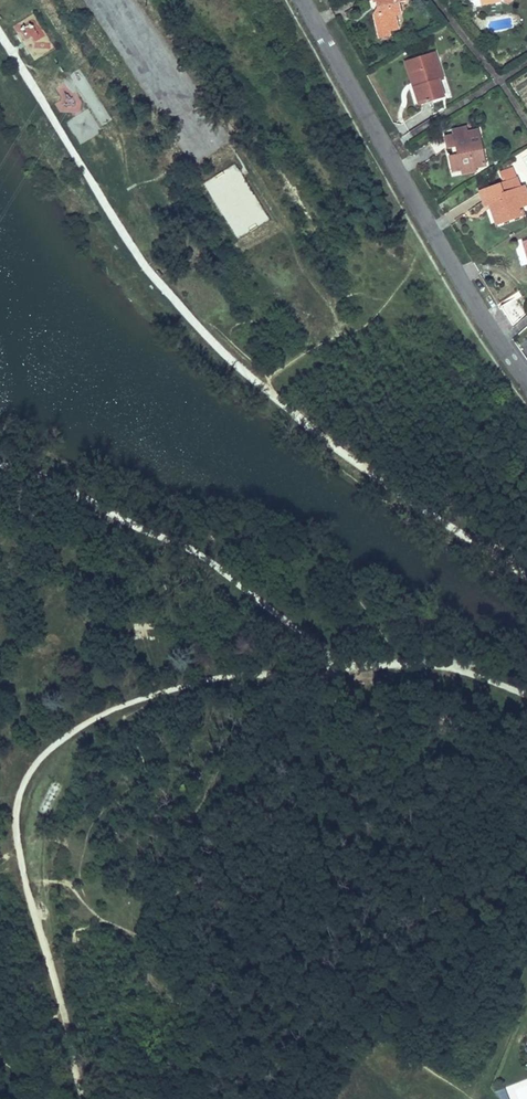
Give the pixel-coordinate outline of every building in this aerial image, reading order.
[(399,2),(408,0),(373,0),(375,10),(371,11),(375,27),(387,24),(389,31),(398,29),(395,18),(402,16),(399,2)] [(26,44),(43,42),(42,24),(25,26),(26,44)] [(378,38),(390,35),(389,31),(387,24),(375,27),(378,38)] [(412,86),(418,102),(444,94),(438,77),(442,75),(434,51),(411,58),(420,83),(412,86)] [(412,86),(420,83),(411,58),(404,60),(412,86)] [(128,65),(139,77),(145,72),(134,59),(128,65)] [(485,162),(477,127),(467,129),(465,124),(453,127),(454,132),(445,134),(448,146),(452,145),(453,152),(450,153),(453,169),(462,167),(463,171),(475,168),(474,164),(485,162)] [(237,164),(204,182),(234,239),(268,221),(237,164)] [(477,190),(483,207),(488,205),(495,225),(525,215),(522,207),(526,206),(526,189),(526,184),(521,186),(518,176),(516,177),(513,166),(499,171),(502,181),(477,190)] [(500,307),(513,326),(525,314),(514,298),(500,307)]
